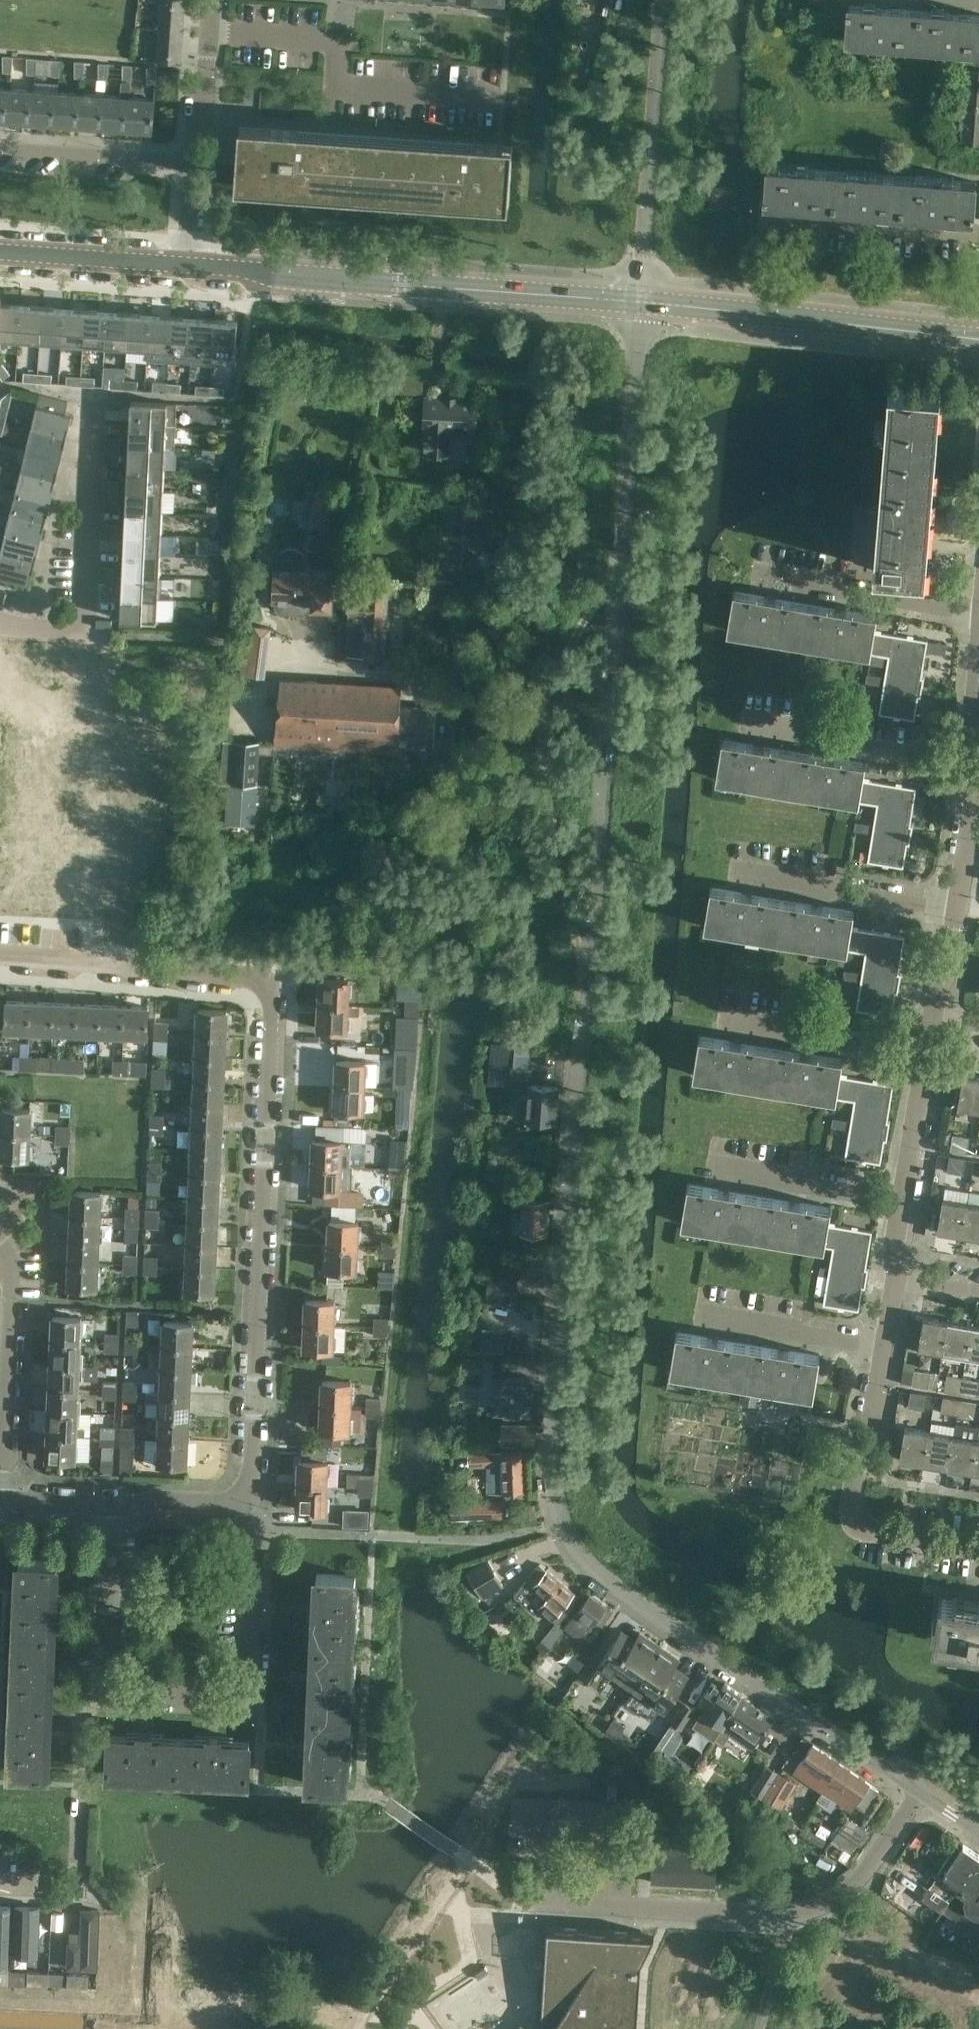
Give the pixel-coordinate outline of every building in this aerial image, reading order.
[(160,28),(183,30),(185,0),(162,0),(160,28)] [(919,10),(849,5),(848,9),(847,9),(846,14),(848,14),(845,41),(916,47),(919,10)] [(919,10),(916,47),(978,52),(978,15),(919,10)] [(181,63),(183,30),(160,28),(158,61),(181,63)] [(11,73),(12,57),(2,56),(3,73),(11,73)] [(35,75),(36,59),(26,58),(27,74),(35,75)] [(59,77),(60,60),(50,60),(51,76),(59,77)] [(83,78),(84,62),(74,62),(75,78),(83,78)] [(107,80),(108,64),(98,63),(98,79),(107,80)] [(131,82),(132,66),(122,65),(122,81),(131,82)] [(156,84),(157,67),(147,67),(147,83),(156,84)] [(978,108),(978,72),(967,71),(964,107),(978,108)] [(0,87),(0,118),(9,119),(11,88),(0,87)] [(35,90),(11,88),(9,119),(32,120),(35,90)] [(32,120),(56,122),(59,92),(35,90),(32,120)] [(56,122),(81,124),(83,93),(59,92),(56,122)] [(83,93),(81,124),(104,125),(106,95),(83,93)] [(106,95),(104,125),(128,127),(130,97),(106,95)] [(130,97),(128,127),(153,129),(155,99),(130,97)] [(964,107),(961,141),(978,142),(978,108),(964,107)] [(236,179),(235,187),(306,192),(306,191),(306,189),(307,186),(395,192),(452,197),(452,200),(452,202),(499,206),(500,198),(500,193),(506,193),(509,156),(503,156),(503,150),(503,143),(333,131),(253,126),(252,125),(239,125),(239,132),(248,133),(246,167),(245,180),(236,179)] [(836,171),(807,169),(767,166),(765,194),(764,193),(763,197),(764,197),(764,201),(833,207),(834,203),(836,171)] [(833,207),(902,212),(905,177),(836,171),(834,203),(833,207)] [(902,212),(973,218),(973,213),(975,213),(975,209),(973,209),(976,182),(905,177),(902,212)] [(19,340),(21,304),(1,303),(2,297),(0,297),(0,300),(0,339),(19,340)] [(43,306),(21,304),(19,340),(40,342),(43,306)] [(40,342),(62,343),(64,307),(43,306),(40,342)] [(86,309),(64,307),(62,343),(83,345),(86,309)] [(108,311),(86,309),(83,345),(105,347),(108,311)] [(105,347),(126,348),(129,312),(108,311),(105,347)] [(151,314),(129,312),(126,348),(148,350),(151,314)] [(172,315),(151,314),(148,350),(170,351),(172,315)] [(194,317),(172,315),(170,351),(191,353),(194,317)] [(215,319),(194,317),(191,353),(213,355),(215,319)] [(215,319),(213,355),(235,356),(238,320),(215,319)] [(0,363),(0,375),(3,379),(10,374),(1,362),(0,363)] [(37,382),(38,373),(24,372),(23,381),(37,382)] [(38,373),(37,382),(51,383),(52,374),(38,373)] [(80,385),(81,376),(67,375),(66,384),(80,385)] [(81,376),(80,385),(94,386),(95,377),(81,376)] [(123,388),(124,379),(110,378),(110,387),(123,388)] [(124,379),(123,388),(138,389),(138,380),(124,379)] [(166,391),(167,382),(153,381),(153,390),(166,391)] [(167,382),(166,391),(181,392),(181,383),(167,382)] [(209,394),(210,385),(196,384),(196,393),(209,394)] [(941,389),(890,384),(890,387),(895,387),(881,566),(874,565),(874,568),(926,572),(941,389)] [(210,385),(209,394),(224,395),(224,386),(210,385)] [(40,394),(32,427),(67,435),(72,414),(65,412),(68,401),(40,394)] [(451,428),(473,428),(474,399),(428,397),(426,450),(450,451),(451,428)] [(122,409),(122,401),(107,400),(107,408),(122,409)] [(177,403),(131,401),(130,424),(176,426),(177,403)] [(6,420),(9,407),(0,404),(0,405),(0,419),(6,420)] [(175,447),(176,426),(130,424),(129,445),(175,447)] [(32,427),(27,448),(62,456),(67,435),(32,427)] [(105,444),(120,445),(121,437),(106,436),(105,444)] [(120,445),(105,444),(105,452),(120,453),(120,445)] [(129,445),(128,467),(164,468),(165,448),(175,448),(175,447),(129,445)] [(57,477),(62,456),(27,448),(21,469),(57,477)] [(163,490),(164,468),(128,467),(127,488),(163,490)] [(21,469),(16,490),(51,498),(57,477),(21,469)] [(103,487),(118,488),(119,480),(103,479),(103,487)] [(118,488),(103,487),(103,495),(118,496),(118,488)] [(162,512),(163,490),(127,488),(126,510),(162,512)] [(316,489),(312,518),(331,520),(335,492),(316,489)] [(16,490),(11,511),(46,519),(51,498),(16,490)] [(485,495),(482,521),(502,523),(504,497),(485,495)] [(161,533),(162,512),(126,510),(125,531),(161,533)] [(41,540),(46,519),(11,511),(6,532),(41,540)] [(101,530),(116,531),(117,523),(101,522),(101,530)] [(116,531),(101,530),(101,538),(116,539),(116,531)] [(160,555),(161,533),(125,531),(124,553),(160,555)] [(36,561),(41,540),(6,532),(0,553),(36,561)] [(345,587),(345,581),(333,580),(333,570),(303,568),(304,554),(297,548),(287,548),(279,553),(279,567),(274,567),(273,600),(274,600),(274,606),(280,613),(304,614),(310,608),(310,603),(333,605),(334,587),(345,587)] [(36,561),(0,553),(0,554),(0,576),(30,583),(36,561)] [(159,576),(160,555),(124,553),(123,575),(159,576)] [(99,574),(114,574),(115,566),(100,565),(99,574)] [(114,574),(99,574),(99,582),(114,582),(114,574)] [(158,598),(159,576),(123,575),(122,596),(158,598)] [(334,587),(333,605),(349,605),(348,621),(350,621),(348,655),(385,657),(388,589),(345,587),(334,587)] [(798,640),(805,603),(775,598),(775,597),(764,595),(764,596),(735,591),(735,589),(734,589),(727,630),(744,633),(744,631),(798,640)] [(158,598),(122,596),(121,619),(157,621),(158,598)] [(873,630),(876,614),(875,613),(874,614),(845,609),(846,608),(834,606),(834,608),(805,603),(798,640),(868,652),(870,653),(873,630)] [(96,626),(112,627),(112,619),(97,618),(96,626)] [(873,630),(870,653),(888,656),(884,676),(866,673),(865,681),(883,684),(878,713),(914,719),(918,696),(920,697),(924,677),(921,676),(927,640),(873,630)] [(250,650),(248,673),(268,675),(270,652),(250,650)] [(398,751),(399,741),(401,706),(402,686),(281,679),(274,744),(398,751)] [(250,691),(234,689),(231,721),(248,722),(250,691)] [(435,708),(401,706),(399,741),(433,743),(435,708)] [(9,728),(9,718),(0,717),(0,727),(9,728)] [(29,718),(28,729),(40,729),(41,719),(29,718)] [(41,719),(40,729),(52,730),(53,720),(41,719)] [(73,720),(72,731),(84,731),(85,721),(73,720)] [(1,734),(0,746),(10,746),(11,734),(1,734)] [(787,788),(793,750),(764,745),(764,744),(753,742),(753,744),(723,739),(724,738),(722,737),(715,778),(732,781),(732,779),(787,788)] [(220,782),(257,784),(260,743),(223,741),(220,782)] [(862,779),(865,761),(864,761),(864,762),(834,757),(834,756),(823,754),(823,755),(793,750),(787,788),(857,799),(856,801),(858,801),(862,779)] [(9,778),(10,766),(0,766),(0,778),(9,778)] [(9,790),(9,778),(0,778),(0,790),(9,790)] [(862,779),(858,801),(876,804),(872,824),(854,821),(853,830),(871,833),(866,861),(902,867),(906,844),(908,845),(912,825),(909,825),(916,788),(862,779)] [(228,785),(225,823),(255,825),(257,787),(228,785)] [(38,823),(38,844),(79,846),(80,825),(38,823)] [(38,844),(37,866),(78,868),(79,846),(38,844)] [(776,937),(782,899),(752,894),(753,893),(741,891),(741,892),(712,887),(712,886),(710,886),(704,926),(721,929),(721,928),(776,937)] [(776,937),(839,946),(846,948),(845,949),(847,949),(851,927),(854,909),(852,909),(852,910),(823,905),(823,904),(812,903),(812,904),(782,899),(776,937)] [(891,1015),(893,1003),(895,993),(898,993),(901,974),(898,973),(905,936),(851,927),(847,949),(865,952),(862,972),(844,969),(842,978),(860,981),(855,1009),(891,1015)] [(320,980),(319,1004),(346,1005),(348,981),(320,980)] [(406,1008),(419,1009),(419,1001),(406,1000),(406,1008)] [(7,1001),(6,1029),(30,1030),(31,1002),(7,1001)] [(31,1002),(30,1030),(53,1031),(54,1003),(31,1002)] [(78,1004),(54,1003),(53,1031),(76,1032),(78,1004)] [(78,1004),(76,1032),(100,1033),(101,1005),(78,1004)] [(319,1004),(318,1028),(336,1029),(358,1030),(359,1006),(346,1005),(319,1004)] [(101,1005),(100,1033),(123,1034),(124,1006),(101,1005)] [(148,1007),(124,1006),(123,1034),(147,1035),(148,1007)] [(419,1009),(406,1008),(390,1008),(389,1020),(404,1020),(403,1043),(417,1043),(418,1018),(419,1009)] [(197,1010),(196,1034),(225,1035),(226,1011),(197,1010)] [(169,1023),(155,1023),(154,1032),(169,1032),(169,1023)] [(168,1045),(169,1032),(154,1032),(154,1041),(155,1041),(154,1055),(174,1056),(174,1045),(168,1045)] [(225,1035),(196,1034),(195,1057),(224,1058),(225,1035)] [(764,1084),(770,1047),(741,1042),(741,1041),(730,1039),(730,1040),(701,1036),(701,1035),(699,1034),(693,1074),(709,1077),(709,1075),(764,1084)] [(839,1075),(843,1058),(841,1057),(840,1058),(811,1053),(812,1053),(800,1051),(770,1047),(764,1084),(834,1095),(834,1097),(835,1097),(839,1075)] [(19,1055),(18,1069),(26,1070),(26,1056),(19,1055)] [(37,1056),(26,1056),(26,1070),(37,1070),(37,1056)] [(52,1056),(51,1071),(74,1072),(75,1057),(52,1056)] [(84,1072),(84,1058),(75,1057),(74,1072),(84,1072)] [(224,1058),(195,1057),(194,1080),(223,1082),(224,1058)] [(112,1074),(122,1074),(122,1059),(112,1059),(112,1074)] [(130,1074),(131,1060),(122,1059),(122,1074),(130,1074)] [(337,1061),(336,1085),(364,1087),(365,1062),(337,1061)] [(530,1079),(531,1068),(502,1066),(492,1065),(490,1083),(511,1084),(511,1077),(530,1079)] [(167,1069),(153,1069),(152,1078),(166,1079),(167,1073),(167,1069)] [(176,1089),(176,1073),(167,1073),(166,1079),(152,1078),(152,1088),(176,1089)] [(832,1117),(831,1126),(848,1129),(844,1157),(879,1163),(883,1141),(886,1141),(889,1121),(887,1121),(893,1084),(839,1075),(835,1097),(853,1100),(850,1120),(832,1117)] [(964,1075),(959,1107),(978,1111),(978,1077),(964,1075)] [(222,1105),(223,1082),(194,1080),(193,1104),(222,1105)] [(398,1088),(411,1089),(411,1080),(399,1080),(398,1088)] [(336,1085),(335,1109),(363,1111),(364,1087),(336,1085)] [(563,1087),(536,1085),(535,1098),(518,1096),(516,1118),(561,1121),(563,1087)] [(411,1089),(398,1088),(398,1097),(411,1097),(411,1089)] [(222,1105),(193,1104),(192,1127),(221,1128),(222,1105)] [(31,1109),(3,1108),(1,1132),(30,1133),(31,1109)] [(165,1116),(151,1115),(150,1125),(165,1125),(165,1116)] [(164,1135),(165,1125),(150,1125),(150,1134),(164,1135)] [(55,1126),(54,1135),(69,1136),(69,1126),(55,1126)] [(220,1152),(221,1128),(192,1127),(191,1150),(220,1152)] [(29,1157),(30,1133),(1,1132),(0,1156),(29,1157)] [(69,1145),(69,1136),(54,1135),(54,1144),(69,1145)] [(950,1151),(967,1154),(969,1138),(952,1135),(950,1151)] [(312,1165),(340,1166),(341,1141),(313,1140),(312,1165)] [(220,1152),(191,1150),(190,1174),(219,1175),(220,1152)] [(946,1172),(963,1175),(966,1159),(949,1156),(946,1172)] [(377,1168),(390,1168),(403,1168),(403,1160),(391,1160),(391,1159),(377,1158),(377,1168)] [(163,1163),(149,1163),(148,1172),(162,1173),(163,1163)] [(340,1166),(312,1165),(311,1188),(339,1190),(340,1166)] [(403,1168),(390,1168),(390,1177),(403,1177),(403,1168)] [(162,1182),(162,1173),(148,1172),(148,1181),(162,1182)] [(219,1175),(190,1174),(189,1197),(218,1198),(219,1175)] [(753,1233),(760,1195),(730,1190),(730,1189),(719,1187),(718,1188),(689,1184),(689,1182),(688,1182),(681,1222),(698,1225),(698,1224),(753,1233)] [(333,1190),(332,1206),(345,1206),(345,1191),(333,1190)] [(73,1191),(72,1215),(100,1217),(101,1192),(73,1191)] [(828,1224),(831,1206),(829,1206),(829,1207),(800,1202),(800,1201),(789,1199),(788,1200),(760,1195),(753,1233),(823,1245),(822,1246),(824,1246),(828,1224)] [(556,1198),(530,1196),(529,1213),(513,1212),(512,1230),(527,1230),(554,1232),(556,1198)] [(218,1198),(189,1197),(188,1220),(217,1222),(218,1198)] [(128,1209),(125,1208),(125,1217),(140,1218),(140,1209),(139,1209),(139,1198),(128,1198),(128,1209)] [(961,1235),(967,1203),(943,1199),(937,1231),(961,1235)] [(967,1203),(961,1235),(978,1238),(978,1205),(967,1203)] [(146,1209),(146,1218),(160,1219),(161,1210),(146,1209)] [(100,1217),(72,1215),(71,1239),(99,1240),(100,1217)] [(124,1227),(139,1228),(140,1218),(125,1217),(124,1227)] [(145,1228),(160,1229),(160,1219),(146,1218),(145,1228)] [(217,1222),(188,1220),(187,1243),(216,1245),(217,1222)] [(330,1222),(329,1246),(357,1248),(358,1223),(330,1222)] [(828,1224),(824,1246),(832,1248),(829,1268),(820,1266),(818,1275),(827,1276),(823,1304),(858,1311),(862,1288),(865,1288),(868,1269),(866,1268),(872,1231),(828,1224)] [(99,1240),(71,1239),(69,1262),(98,1263),(99,1240)] [(382,1248),(395,1248),(396,1240),(383,1239),(382,1248)] [(124,1256),(123,1256),(123,1265),(138,1265),(138,1256),(136,1256),(137,1242),(125,1242),(124,1256)] [(215,1268),(216,1245),(187,1243),(186,1267),(215,1268)] [(329,1246),(327,1284),(343,1285),(344,1271),(356,1271),(357,1248),(329,1246)] [(395,1248),(382,1248),(382,1256),(395,1257),(395,1248)] [(158,1257),(144,1256),(144,1266),(158,1266),(158,1257)] [(69,1262),(68,1286),(97,1288),(98,1263),(69,1262)] [(123,1274),(137,1274),(138,1265),(123,1265),(123,1274)] [(158,1275),(158,1266),(144,1266),(144,1275),(158,1275)] [(214,1292),(215,1268),(186,1267),(185,1291),(214,1292)] [(379,1270),(378,1288),(391,1288),(392,1288),(394,1288),(395,1270),(393,1270),(379,1270)] [(486,1297),(516,1299),(517,1280),(487,1278),(486,1297)] [(378,1288),(377,1305),(390,1305),(391,1288),(378,1288)] [(305,1325),(333,1327),(334,1302),(306,1300),(305,1325)] [(80,1341),(81,1318),(53,1316),(52,1339),(80,1341)] [(923,1317),(918,1349),(943,1353),(948,1321),(923,1317)] [(388,1319),(375,1318),(375,1327),(388,1327),(388,1319)] [(164,1321),(163,1346),(192,1347),(193,1323),(164,1321)] [(973,1325),(948,1321),(943,1353),(967,1357),(973,1325)] [(305,1325),(304,1349),(324,1350),(332,1350),(333,1327),(305,1325)] [(978,1359),(978,1326),(973,1325),(967,1357),(978,1359)] [(388,1327),(375,1327),(374,1335),(387,1336),(388,1327)] [(742,1381),(748,1343),(719,1339),(719,1337),(708,1336),(708,1337),(678,1332),(678,1331),(677,1330),(670,1370),(687,1373),(687,1372),(742,1381)] [(119,1335),(105,1334),(104,1343),(119,1344),(119,1335)] [(141,1335),(126,1334),(126,1344),(141,1344),(141,1335)] [(79,1365),(80,1341),(52,1339),(51,1363),(79,1365)] [(104,1353),(119,1354),(119,1344),(104,1343),(104,1353)] [(748,1343),(742,1381),(812,1392),(812,1394),(813,1394),(820,1354),(818,1354),(818,1355),(789,1350),(789,1349),(778,1347),(778,1348),(748,1343)] [(140,1354),(141,1344),(126,1344),(126,1353),(140,1354)] [(163,1346),(162,1369),(191,1370),(192,1347),(163,1346)] [(905,1361),(901,1384),(911,1386),(913,1370),(915,1363),(905,1361)] [(78,1389),(79,1365),(51,1363),(50,1388),(78,1389)] [(191,1370),(162,1369),(161,1393),(190,1394),(191,1370)] [(911,1386),(936,1390),(939,1374),(913,1370),(911,1386)] [(946,1375),(943,1391),(961,1394),(964,1378),(946,1375)] [(497,1376),(494,1411),(531,1414),(533,1379),(497,1376)] [(978,1383),(978,1381),(964,1378),(961,1394),(978,1397),(978,1389),(978,1383)] [(117,1381),(103,1381),(102,1390),(117,1391),(117,1381)] [(124,1381),(123,1391),(138,1391),(138,1382),(124,1381)] [(323,1382),(321,1407),(350,1408),(351,1383),(323,1382)] [(745,1384),(741,1404),(755,1406),(758,1386),(745,1384)] [(77,1412),(78,1389),(50,1388),(49,1411),(77,1412)] [(102,1399),(116,1400),(117,1391),(102,1390),(102,1399)] [(123,1400),(138,1400),(138,1391),(123,1391),(123,1400)] [(147,1392),(147,1401),(161,1402),(160,1416),(189,1417),(190,1394),(161,1393),(147,1392)] [(925,1410),(927,1394),(910,1392),(907,1408),(925,1410)] [(942,1397),(940,1413),(957,1416),(960,1399),(942,1397)] [(367,1407),(380,1408),(380,1399),(368,1399),(367,1407)] [(973,1418),(976,1402),(960,1399),(957,1416),(973,1418)] [(321,1407),(320,1430),(349,1432),(350,1408),(321,1407)] [(380,1408),(367,1407),(367,1416),(379,1416),(380,1409),(380,1408)] [(76,1435),(77,1412),(49,1411),(48,1434),(76,1435)] [(189,1417),(160,1416),(159,1440),(188,1441),(189,1417)] [(535,1421),(502,1420),(501,1440),(534,1441),(535,1421)] [(115,1428),(101,1427),(100,1436),(115,1436),(115,1428)] [(136,1429),(122,1428),(121,1438),(136,1438),(136,1429)] [(923,1463),(929,1432),(905,1428),(899,1459),(923,1463)] [(929,1432),(923,1463),(948,1468),(954,1436),(929,1432)] [(47,1459),(73,1460),(75,1460),(76,1435),(48,1434),(47,1459)] [(113,1447),(114,1447),(115,1436),(100,1436),(100,1446),(102,1446),(102,1459),(101,1459),(100,1472),(112,1472),(113,1447)] [(325,1436),(325,1445),(341,1446),(341,1437),(325,1436)] [(954,1436),(948,1468),(972,1472),(978,1440),(954,1436)] [(121,1438),(121,1447),(135,1447),(136,1438),(121,1438)] [(458,1452),(482,1451),(482,1438),(457,1439),(458,1452)] [(145,1439),(144,1463),(187,1465),(188,1441),(159,1440),(145,1439)] [(522,1451),(485,1452),(468,1452),(468,1468),(486,1467),(487,1493),(517,1492),(517,1497),(524,1497),(522,1451)] [(298,1484),(327,1485),(328,1461),(299,1460),(298,1484)] [(346,1486),(372,1487),(372,1478),(371,1478),(371,1475),(347,1474),(346,1486)] [(327,1485),(298,1484),(297,1509),(325,1510),(327,1485)] [(372,1487),(346,1486),(346,1487),(359,1487),(359,1495),(372,1495),(372,1487)] [(472,1519),(489,1519),(488,1505),(471,1505),(472,1519)] [(345,1511),(344,1526),(368,1527),(369,1511),(345,1511)] [(504,1586),(488,1558),(467,1570),(482,1598),(504,1586)] [(20,1560),(18,1601),(16,1629),(54,1632),(58,1561),(20,1560)] [(541,1564),(520,1587),(528,1594),(535,1587),(546,1596),(538,1606),(557,1624),(562,1618),(579,1598),(541,1564)] [(317,1574),(315,1614),(314,1643),(352,1646),(356,1575),(317,1574)] [(602,1624),(612,1611),(605,1606),(590,1594),(565,1626),(580,1638),(595,1619),(602,1624)] [(940,1596),(932,1639),(978,1647),(978,1602),(940,1596)] [(51,1701),(53,1668),(54,1632),(16,1629),(13,1700),(51,1701)] [(631,1686),(659,1645),(639,1631),(634,1639),(621,1629),(598,1663),(631,1686)] [(349,1715),(351,1676),(352,1646),(314,1643),(311,1713),(349,1715)] [(659,1645),(631,1686),(664,1709),(687,1675),(674,1666),(679,1659),(659,1645)] [(705,1707),(694,1723),(714,1737),(722,1726),(723,1727),(729,1718),(726,1716),(742,1694),(725,1682),(722,1686),(713,1679),(697,1702),(705,1707)] [(729,1718),(723,1727),(753,1747),(773,1716),(742,1694),(726,1716),(729,1718)] [(48,1772),(50,1733),(51,1701),(13,1700),(10,1770),(48,1772)] [(685,1700),(671,1720),(681,1727),(695,1707),(685,1700)] [(346,1785),(349,1715),(311,1713),(307,1783),(346,1785)] [(108,1775),(149,1776),(178,1777),(180,1739),(151,1737),(151,1732),(139,1731),(139,1737),(109,1736),(108,1775)] [(178,1777),(208,1779),(248,1780),(249,1742),(220,1741),(221,1735),(208,1734),(208,1740),(180,1739),(178,1777)] [(853,1771),(813,1744),(794,1772),(821,1790),(831,1777),(843,1786),(853,1771)] [(767,1765),(750,1791),(763,1799),(780,1773),(767,1765)] [(765,1797),(777,1804),(790,1782),(792,1778),(781,1771),(779,1776),(765,1797)] [(864,1810),(879,1789),(853,1771),(843,1786),(831,1777),(821,1790),(851,1811),(857,1804),(864,1810)] [(849,1816),(832,1839),(825,1850),(850,1867),(864,1847),(858,1844),(868,1829),(849,1816)] [(978,1856),(978,1854),(964,1844),(956,1855),(952,1852),(942,1865),(943,1866),(938,1873),(948,1880),(939,1893),(929,1887),(921,1898),(942,1911),(978,1856)] [(715,1859),(687,1857),(688,1847),(656,1845),(656,1855),(652,1855),(651,1883),(714,1887),(715,1859)] [(942,1911),(967,1928),(975,1916),(976,1916),(978,1917),(978,1856),(942,1911)] [(9,1964),(11,1906),(0,1906),(0,1964),(9,1964)] [(16,1906),(14,1954),(38,1955),(40,1907),(16,1906)] [(100,1909),(99,1909),(80,1908),(79,1932),(69,1931),(69,1942),(68,1942),(67,1969),(98,1970),(100,1909)] [(641,1961),(654,1934),(643,1933),(547,1927),(545,1960),(543,1979),(542,1996),(540,2028),(637,2028),(641,1961)] [(48,1985),(48,1973),(27,1972),(9,1970),(9,1972),(8,1984),(48,1985)] [(7,1984),(8,1984),(9,1972),(0,1971),(0,1983),(7,1984)] [(89,1974),(48,1973),(48,1985),(88,1987),(89,1974)]
